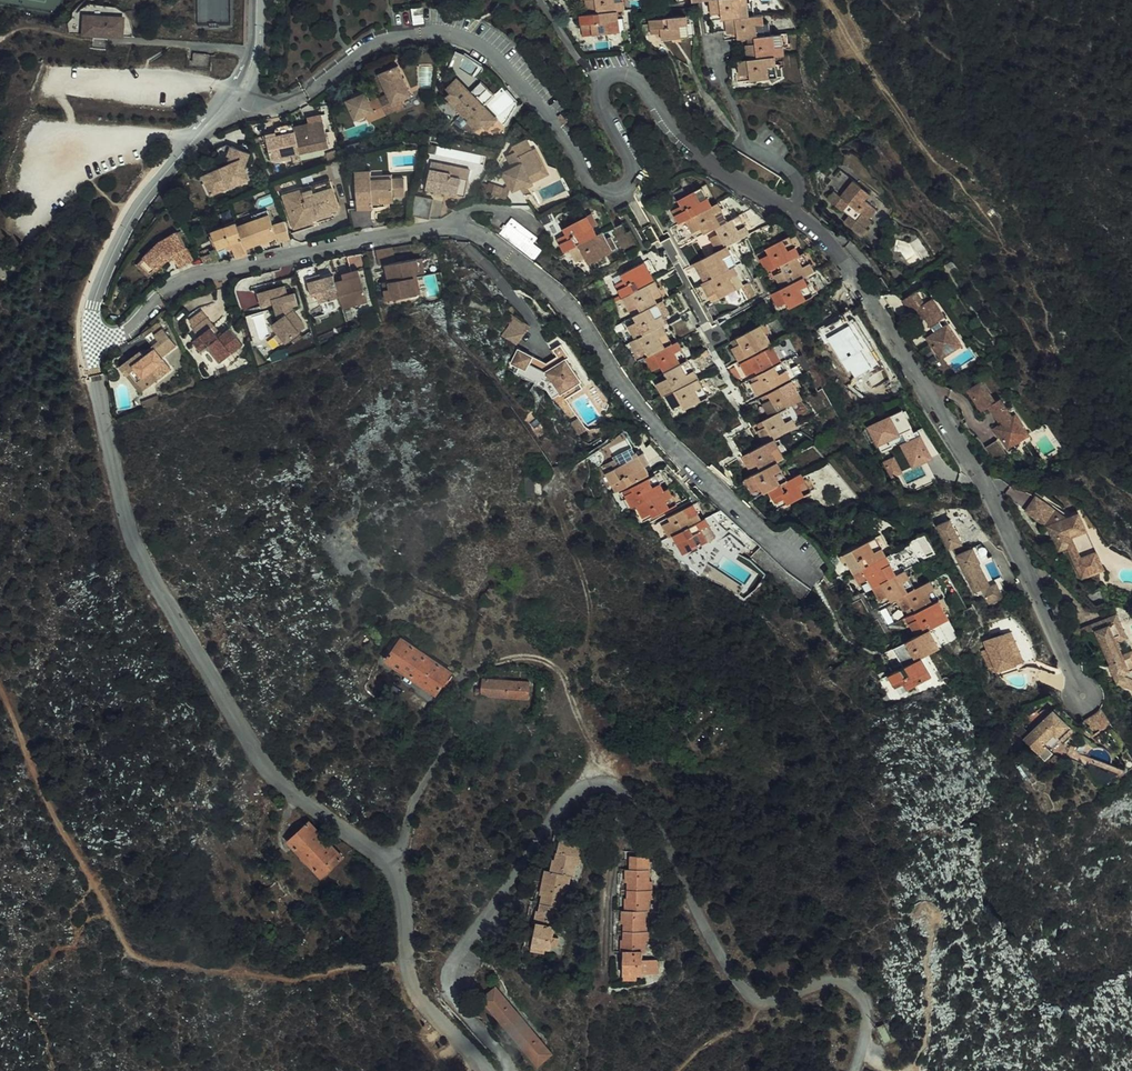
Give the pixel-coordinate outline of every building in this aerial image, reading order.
[(580,10),(609,8),(616,7),(615,0),(579,0),(580,10)] [(742,14),(740,0),(704,0),(706,10),(714,10),(715,17),(717,17),(742,14)] [(414,6),(404,7),(405,21),(416,19),(414,6)] [(609,8),(580,10),(574,11),(576,25),(584,24),(585,30),(611,27),(609,8)] [(678,12),(643,17),(645,31),(654,30),(655,36),(681,33),(678,12)] [(728,30),(729,37),(745,35),(755,33),(753,13),(742,14),(717,17),(720,31),(728,30)] [(124,37),(125,16),(83,14),(82,36),(124,37)] [(755,33),(745,35),(746,41),(738,42),(740,57),(765,55),(775,53),(772,32),(755,33)] [(431,45),(417,45),(417,58),(431,58),(431,45)] [(194,67),(207,68),(208,56),(195,55),(194,67)] [(765,55),(740,57),(730,59),(732,71),(740,71),(741,79),(768,75),(765,55)] [(373,75),(382,95),(386,104),(395,101),(405,96),(392,67),(373,75)] [(344,71),(331,81),(340,92),(352,82),(344,71)] [(470,96),(464,90),(450,76),(438,88),(442,92),(438,96),(442,100),(441,101),(453,113),(470,96)] [(470,96),(479,86),(473,80),(464,90),(470,96)] [(470,96),(476,102),(485,92),(479,86),(470,96)] [(359,117),(369,113),(364,103),(360,93),(341,102),(350,121),(359,117)] [(386,104),(382,95),(373,99),(381,116),(390,111),(386,104)] [(490,115),(476,102),(470,96),(453,113),(466,126),(468,124),(471,127),(474,123),(479,127),(490,115)] [(373,99),(364,103),(369,113),(372,119),(381,116),(373,99)] [(390,111),(398,107),(395,101),(386,104),(390,111)] [(302,122),(315,119),(314,113),(300,117),(302,122)] [(369,113),(359,117),(362,124),(372,119),(369,113)] [(287,126),(287,128),(293,153),(322,146),(315,119),(302,122),(287,126)] [(271,132),(287,128),(287,126),(286,123),(270,128),(271,132)] [(265,161),(266,160),(293,153),(287,128),(271,132),(257,136),(258,143),(260,143),(265,161)] [(533,167),(523,148),(517,138),(504,145),(507,151),(499,157),(504,165),(494,171),(505,190),(511,186),(513,189),(526,181),(525,180),(522,174),(533,167)] [(217,170),(199,178),(207,195),(244,178),(240,167),(246,153),(228,145),(224,155),(227,156),(223,165),(216,168),(217,170)] [(538,165),(527,146),(523,148),(533,167),(538,165)] [(296,162),(293,153),(266,160),(268,170),(296,162)] [(419,193),(411,191),(407,212),(425,215),(429,195),(436,196),(438,188),(462,192),(465,174),(448,171),(449,165),(426,162),(419,193)] [(525,180),(542,170),(538,165),(533,167),(522,174),(525,180)] [(217,170),(216,168),(198,176),(199,178),(217,170)] [(400,193),(398,178),(389,178),(370,179),(370,175),(369,169),(349,171),(353,209),(368,207),(368,203),(375,202),(374,195),(387,194),(400,193)] [(837,193),(848,180),(842,175),(831,188),(837,193)] [(675,212),(701,198),(691,180),(668,193),(671,198),(662,203),(669,216),(675,212)] [(824,197),(838,208),(843,202),(849,207),(843,213),(836,222),(854,236),(862,228),(857,224),(863,218),(860,216),(868,206),(858,198),(863,192),(848,180),(837,193),(831,188),(824,197)] [(309,218),(328,212),(335,210),(326,182),(280,196),(290,229),(310,223),(310,222),(309,218)] [(501,189),(487,183),(484,190),(497,196),(501,189)] [(374,195),(375,202),(388,201),(387,194),(374,195)] [(704,222),(718,215),(706,196),(701,198),(675,212),(682,225),(690,221),(694,228),(704,222)] [(843,202),(838,208),(843,213),(849,207),(843,202)] [(250,218),(265,211),(263,208),(248,214),(250,218)] [(707,227),(700,232),(707,245),(718,239),(739,227),(729,209),(718,215),(704,222),(707,227)] [(272,229),(265,211),(250,218),(235,224),(243,242),(245,247),(275,235),(278,242),(288,238),(283,224),(272,229)] [(563,244),(589,229),(578,211),(555,224),(559,230),(551,234),(557,247),(563,244)] [(329,216),(328,212),(309,218),(310,222),(329,216)] [(529,236),(504,217),(492,232),(526,259),(533,249),(525,242),(529,236)] [(224,246),(229,244),(230,247),(243,242),(235,224),(234,222),(208,233),(215,249),(224,246)] [(589,229),(563,244),(570,257),(579,253),(581,257),(604,245),(594,226),(589,229)] [(139,255),(151,269),(167,253),(177,263),(190,257),(175,229),(157,238),(139,255)] [(769,260),(789,249),(779,230),(755,243),(759,249),(750,254),(757,266),(769,260)] [(692,270),(700,266),(703,272),(724,261),(729,258),(718,239),(707,245),(685,257),(692,270)] [(387,245),(370,249),(374,265),(381,263),(384,281),(410,276),(408,268),(412,267),(410,257),(390,261),(387,245)] [(772,266),(764,270),(772,284),(794,272),(804,266),(793,247),(789,249),(769,260),(772,266)] [(363,266),(358,250),(343,254),(346,270),(356,268),(363,266)] [(151,269),(139,255),(133,261),(146,274),(151,269)] [(612,295),(644,278),(634,260),(611,272),(614,278),(606,282),(612,295)] [(309,261),(293,265),(297,280),(304,278),(303,274),(312,272),(309,261)] [(724,261),(703,272),(692,278),(699,291),(706,287),(710,293),(734,279),(724,261)] [(867,263),(861,267),(869,281),(875,277),(867,263)] [(357,273),(356,268),(346,270),(340,272),(341,278),(357,273)] [(364,300),(357,273),(341,278),(331,280),(330,272),(313,276),(304,278),(307,291),(313,290),(318,312),(364,300)] [(777,298),(780,305),(810,289),(804,279),(799,281),(794,272),(772,284),(762,290),(768,302),(777,298)] [(410,276),(384,281),(385,287),(381,288),(383,301),(410,295),(408,287),(412,287),(410,276)] [(654,297),(644,278),(612,295),(619,308),(628,303),(631,309),(648,300),(654,297)] [(931,327),(923,333),(934,349),(947,340),(943,334),(950,329),(943,318),(939,320),(934,313),(940,309),(927,290),(919,296),(911,284),(897,294),(906,308),(913,303),(931,327)] [(278,332),(284,341),(303,328),(302,324),(290,311),(290,307),(294,306),(291,294),(284,296),(282,286),(257,292),(261,304),(272,301),(276,316),(278,319),(271,323),(278,332)] [(240,308),(257,307),(256,287),(239,288),(240,308)] [(628,318),(619,323),(627,336),(654,322),(658,319),(648,300),(631,309),(625,312),(628,318)] [(706,305),(699,309),(704,317),(711,314),(706,305)] [(948,314),(943,306),(940,309),(934,313),(939,320),(943,318),(947,315),(948,314)] [(832,309),(816,319),(851,374),(867,364),(862,356),(867,353),(842,315),(837,318),(832,309)] [(253,338),(269,335),(266,310),(249,313),(253,338)] [(202,326),(205,323),(199,315),(184,326),(190,334),(184,337),(192,349),(197,345),(209,362),(233,345),(221,328),(208,337),(202,326)] [(518,345),(531,326),(515,315),(502,335),(518,345)] [(950,329),(956,338),(960,335),(947,315),(943,318),(950,329)] [(730,356),(762,339),(752,320),(728,333),(731,339),(723,343),(730,356)] [(630,352),(638,348),(641,353),(664,341),(654,322),(627,336),(623,339),(630,352)] [(131,382),(136,389),(163,371),(154,357),(169,346),(152,323),(136,334),(148,351),(137,358),(134,354),(114,368),(120,376),(123,374),(129,383),(131,382)] [(219,326),(211,332),(205,323),(202,326),(208,337),(221,328),(219,326)] [(947,340),(934,349),(937,352),(956,338),(950,329),(943,334),(947,340)] [(273,336),(279,345),(284,341),(278,332),(273,336)] [(645,369),(652,364),(655,370),(679,357),(668,338),(664,341),(641,353),(638,355),(645,369)] [(558,387),(570,379),(572,378),(558,355),(562,351),(554,339),(546,344),(550,351),(538,358),(511,343),(499,364),(534,384),(536,382),(553,397),(561,391),(558,387)] [(933,355),(923,340),(912,349),(922,363),(933,355)] [(748,371),(772,358),(764,342),(732,359),(739,371),(746,367),(748,371)] [(658,394),(689,376),(679,357),(655,370),(659,376),(648,382),(655,395),(658,394)] [(772,358),(748,371),(750,375),(743,379),(750,391),(781,374),(772,358)] [(120,376),(131,392),(136,389),(131,382),(129,383),(123,374),(120,376)] [(676,408),(699,395),(689,376),(658,394),(665,407),(673,402),(676,408)] [(762,413),(778,404),(793,396),(782,377),(759,390),(763,396),(755,401),(762,413)] [(573,384),(570,379),(558,387),(561,391),(573,384)] [(981,403),(994,421),(991,424),(995,429),(991,432),(1000,446),(1014,436),(1008,426),(1016,421),(1009,411),(1005,414),(999,406),(992,396),(988,399),(974,379),(960,388),(974,408),(981,403)] [(131,396),(133,403),(149,397),(147,390),(131,396)] [(1024,430),(1005,401),(999,406),(1005,414),(1009,411),(1016,421),(1008,426),(1014,436),(1020,432),(1024,430)] [(757,423),(749,427),(757,440),(765,436),(788,423),(778,404),(762,413),(754,417),(757,423)] [(906,408),(867,424),(878,452),(899,443),(903,453),(883,460),(890,479),(899,476),(903,487),(914,482),(916,487),(933,481),(926,462),(937,458),(924,427),(915,430),(906,408)] [(1019,443),(1025,439),(1020,432),(1014,436),(1019,443)] [(741,466),(749,461),(752,467),(768,459),(776,454),(765,436),(757,440),(734,453),(741,466)] [(989,438),(977,447),(987,461),(999,452),(989,438)] [(643,441),(632,450),(659,478),(670,469),(643,441)] [(630,454),(606,467),(609,472),(602,477),(609,490),(641,473),(630,454)] [(750,484),(754,491),(761,487),(778,478),(768,459),(752,467),(736,476),(743,489),(750,484)] [(778,478),(761,487),(768,500),(776,496),(779,501),(802,488),(792,470),(778,478)] [(629,504),(656,488),(648,473),(625,486),(626,489),(618,494),(625,506),(629,504)] [(682,503),(685,502),(696,495),(686,484),(675,491),(682,503)] [(660,486),(656,488),(629,504),(636,516),(644,512),(646,515),(669,502),(660,486)] [(1075,559),(1091,550),(1081,529),(1065,538),(1063,534),(1073,528),(1068,516),(1061,519),(1032,497),(1021,512),(1044,529),(1049,539),(1045,542),(1050,553),(1062,547),(1068,545),(1075,559)] [(666,533),(694,518),(685,502),(682,503),(662,515),(664,517),(656,522),(663,535),(666,533)] [(1065,538),(1081,529),(1073,513),(1068,516),(1073,528),(1063,534),(1065,538)] [(708,534),(698,516),(694,518),(666,533),(674,546),(682,542),(685,547),(708,534)] [(938,519),(925,525),(943,562),(946,561),(961,590),(962,590),(966,593),(972,594),(977,604),(989,598),(982,583),(975,586),(965,565),(967,564),(960,551),(945,557),(939,544),(947,540),(938,519)] [(846,573),(877,556),(866,536),(835,554),(846,573)] [(901,542),(886,551),(895,566),(909,557),(901,542)] [(1068,545),(1062,547),(1071,566),(1077,563),(1075,559),(1068,545)] [(754,549),(744,558),(768,583),(795,601),(804,589),(780,572),(754,549)] [(1089,557),(1095,570),(1100,567),(1091,550),(1075,559),(1077,563),(1089,557)] [(891,566),(883,552),(877,556),(885,569),(891,566)] [(853,586),(861,581),(865,587),(888,574),(885,569),(877,556),(846,573),(853,586)] [(1071,566),(1077,578),(1095,570),(1089,557),(1077,563),(1071,566)] [(880,596),(883,602),(890,598),(907,588),(896,570),(888,574),(865,587),(872,600),(880,596)] [(919,582),(907,588),(890,598),(897,612),(906,607),(909,613),(929,601),(932,600),(921,581),(919,582)] [(940,620),(929,601),(909,613),(907,614),(910,620),(902,624),(909,637),(922,630),(940,620)] [(900,618),(907,614),(909,613),(906,607),(897,612),(900,618)] [(1116,617),(1111,609),(1070,632),(1082,653),(1099,643),(1109,661),(1107,663),(1116,679),(1120,676),(1131,681),(1131,661),(1128,653),(1123,656),(1121,651),(1113,638),(1111,634),(1118,630),(1112,619),(1116,617)] [(907,614),(900,618),(899,619),(902,624),(910,620),(907,614)] [(1113,638),(1124,632),(1116,617),(1112,619),(1118,630),(1111,634),(1113,638)] [(933,650),(934,649),(952,639),(941,619),(940,620),(922,630),(933,650)] [(1005,631),(1018,661),(1026,657),(1013,627),(1005,631)] [(887,651),(897,669),(914,660),(933,650),(922,630),(909,637),(887,651)] [(1018,661),(1005,631),(986,639),(990,648),(984,650),(992,668),(998,665),(1000,670),(1018,661)] [(451,675),(399,642),(386,663),(437,695),(451,675)] [(1131,645),(1121,651),(1123,656),(1128,653),(1131,661),(1131,646),(1131,645)] [(925,678),(914,660),(897,669),(883,678),(894,696),(925,678)] [(1116,679),(1131,685),(1131,681),(1120,676),(1116,679)] [(483,696),(530,700),(531,682),(485,678),(483,696)] [(1054,708),(1059,714),(1062,711),(1057,706),(1054,708)] [(1044,717),(1038,722),(1021,738),(1036,755),(1038,753),(1043,759),(1051,752),(1043,743),(1053,734),(1055,736),(1068,725),(1059,714),(1054,708),(1044,717)] [(1100,728),(1107,724),(1097,708),(1091,714),(1100,728)] [(1042,713),(1035,719),(1038,722),(1044,717),(1042,713)] [(1085,716),(1077,716),(1090,735),(1100,728),(1091,714),(1085,716)] [(1060,742),(1073,730),(1068,725),(1055,736),(1060,742)] [(291,843),(323,875),(342,856),(310,823),(291,843)] [(585,850),(561,842),(558,855),(580,862),(582,863),(585,850)] [(631,875),(650,877),(652,851),(639,850),(639,861),(631,861),(631,875)] [(553,861),(550,872),(569,878),(572,879),(575,868),(578,868),(580,862),(558,855),(556,861),(553,861)] [(566,890),(569,878),(550,872),(546,872),(542,884),(566,890)] [(653,886),(650,886),(650,877),(631,875),(625,875),(625,886),(627,887),(627,894),(652,896),(653,886)] [(566,890),(542,884),(539,896),(543,897),(540,904),(563,911),(565,903),(562,902),(566,890)] [(652,896),(627,894),(627,905),(624,905),(624,916),(645,918),(648,918),(649,904),(652,905),(652,896)] [(558,918),(561,919),(563,911),(540,904),(538,912),(534,911),(531,923),(536,925),(554,930),(558,918)] [(645,918),(624,916),(621,916),(620,928),(623,928),(622,937),(647,938),(648,928),(645,928),(645,918)] [(554,930),(536,925),(529,947),(547,952),(554,930)] [(647,938),(622,937),(622,945),(619,945),(618,957),(620,957),(639,958),(643,958),(643,948),(647,948),(647,938)] [(639,958),(620,957),(619,978),(632,979),(653,981),(654,967),(640,966),(639,958)] [(483,997),(539,1068),(554,1055),(498,985),(483,997)] [(883,1047),(893,1043),(884,1024),(875,1029),(883,1047)]
